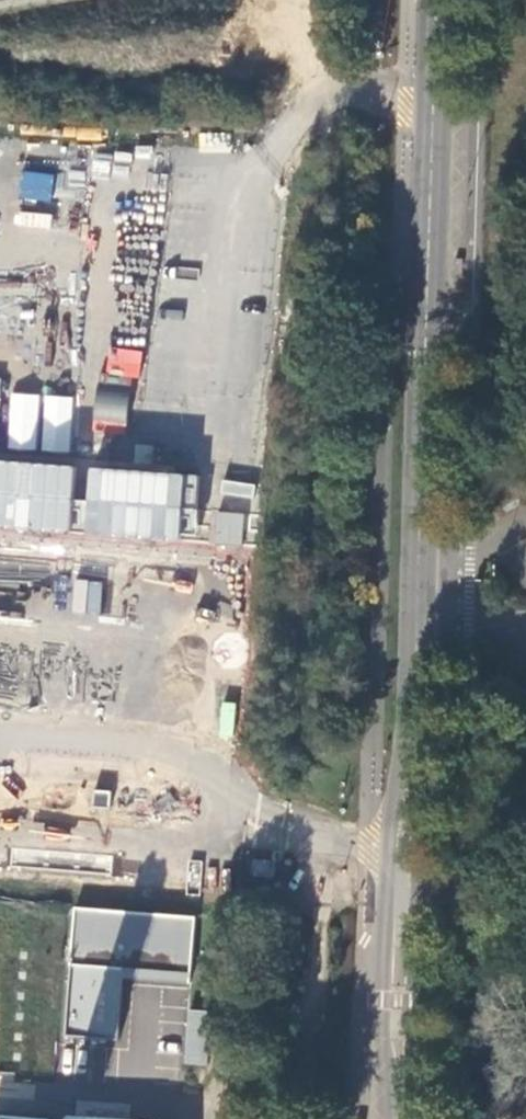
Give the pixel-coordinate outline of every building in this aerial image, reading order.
[(26,173),(24,197),(49,200),(52,176),(26,173)] [(92,428),(125,430),(128,392),(95,390),(92,428)] [(68,454),(73,397),(10,391),(4,448),(68,454)] [(198,476),(88,467),(85,500),(69,498),(72,463),(0,457),(0,527),(192,543),(198,476)] [(83,497),(86,466),(74,465),(71,496),(83,497)] [(249,510),(251,483),(223,481),(221,508),(249,510)] [(209,543),(241,546),(244,513),(212,510),(209,543)] [(99,613),(100,581),(73,580),(72,613),(99,613)] [(77,909),(67,1037),(121,1042),(126,979),(193,985),(198,918),(77,909)] [(184,1064),(206,1064),(208,1010),(186,1009),(184,1064)]
